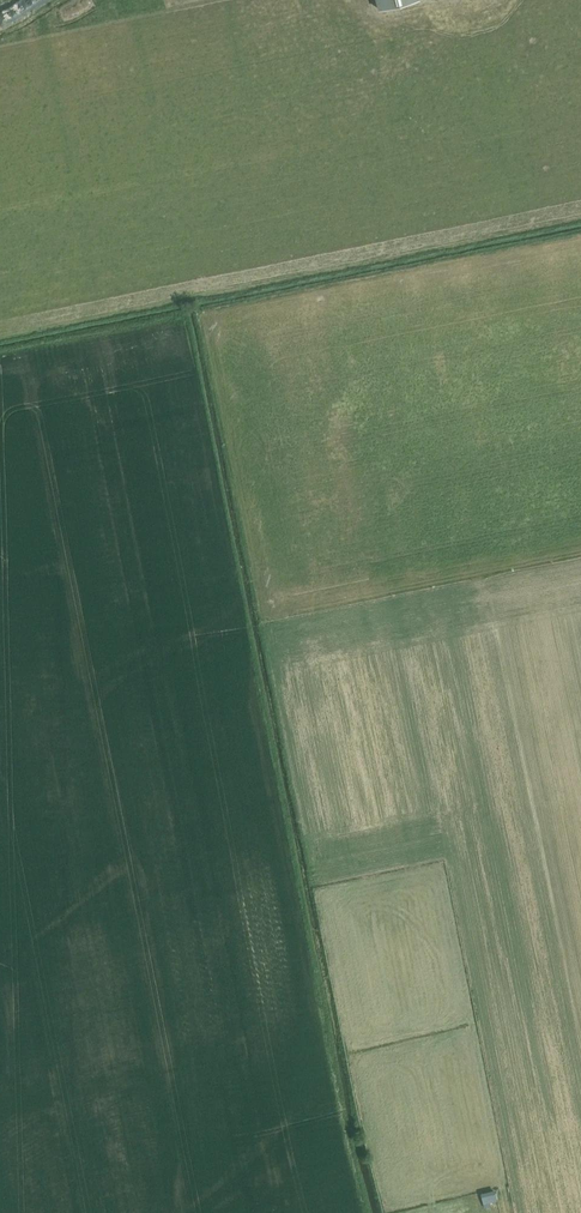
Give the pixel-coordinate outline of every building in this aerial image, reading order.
[(379,8),(411,0),(376,0),(379,8)] [(485,1188),(485,1200),(499,1199),(499,1187),(485,1188)]
